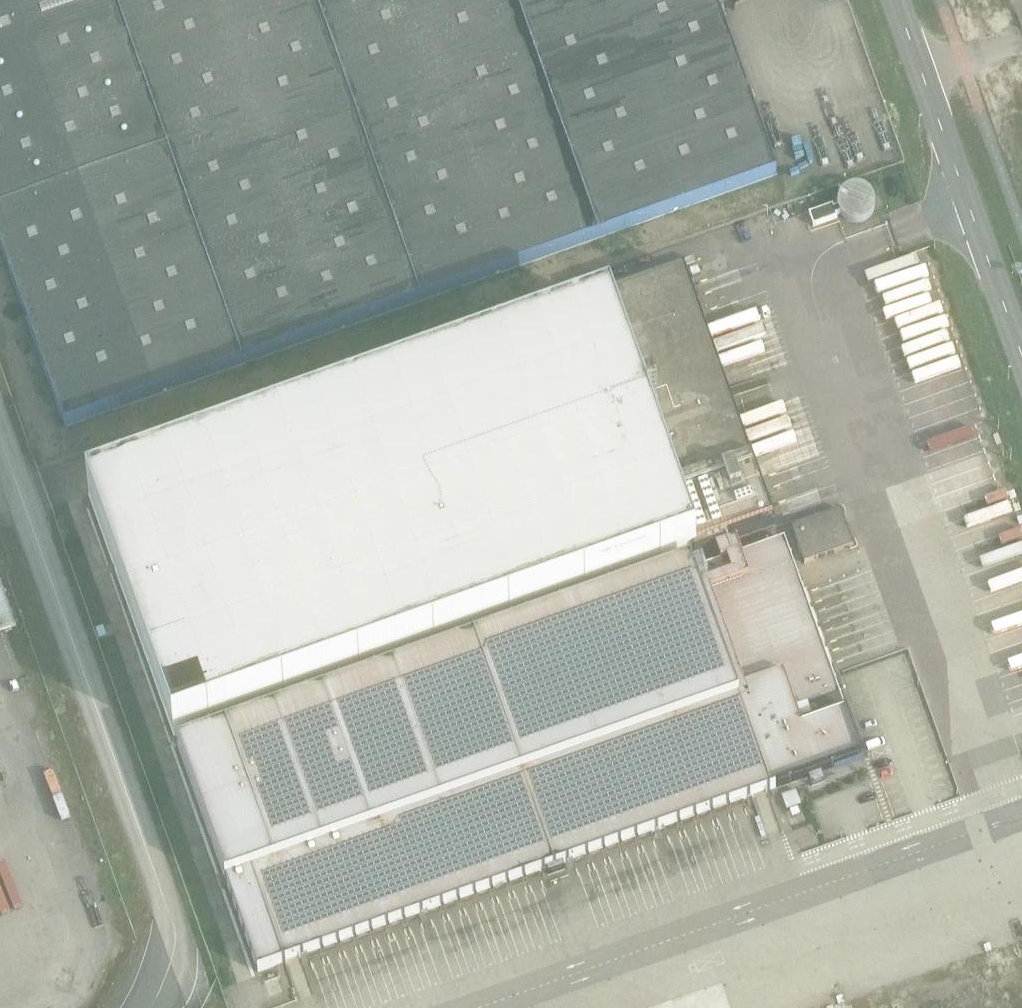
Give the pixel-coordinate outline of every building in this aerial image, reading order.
[(0,2),(0,245),(65,428),(777,175),(715,0),(6,0),(0,2)] [(837,218),(836,215),(840,214),(839,212),(838,210),(838,209),(838,207),(833,208),(832,205),(809,214),(813,227),(837,218)] [(775,529),(684,271),(607,298),(611,309),(89,494),(175,736),(624,577),(662,563),(693,552),(695,557),(698,556),(775,529)] [(840,510),(791,527),(805,564),(853,546),(840,510)] [(862,758),(784,540),(694,572),(691,564),(666,573),(662,563),(624,577),(627,587),(178,746),(258,972),(547,870),(549,875),(565,870),(563,864),(809,777),(812,786),(825,782),(822,772),(862,758)] [(16,624),(3,580),(0,580),(0,629),(16,624)]
